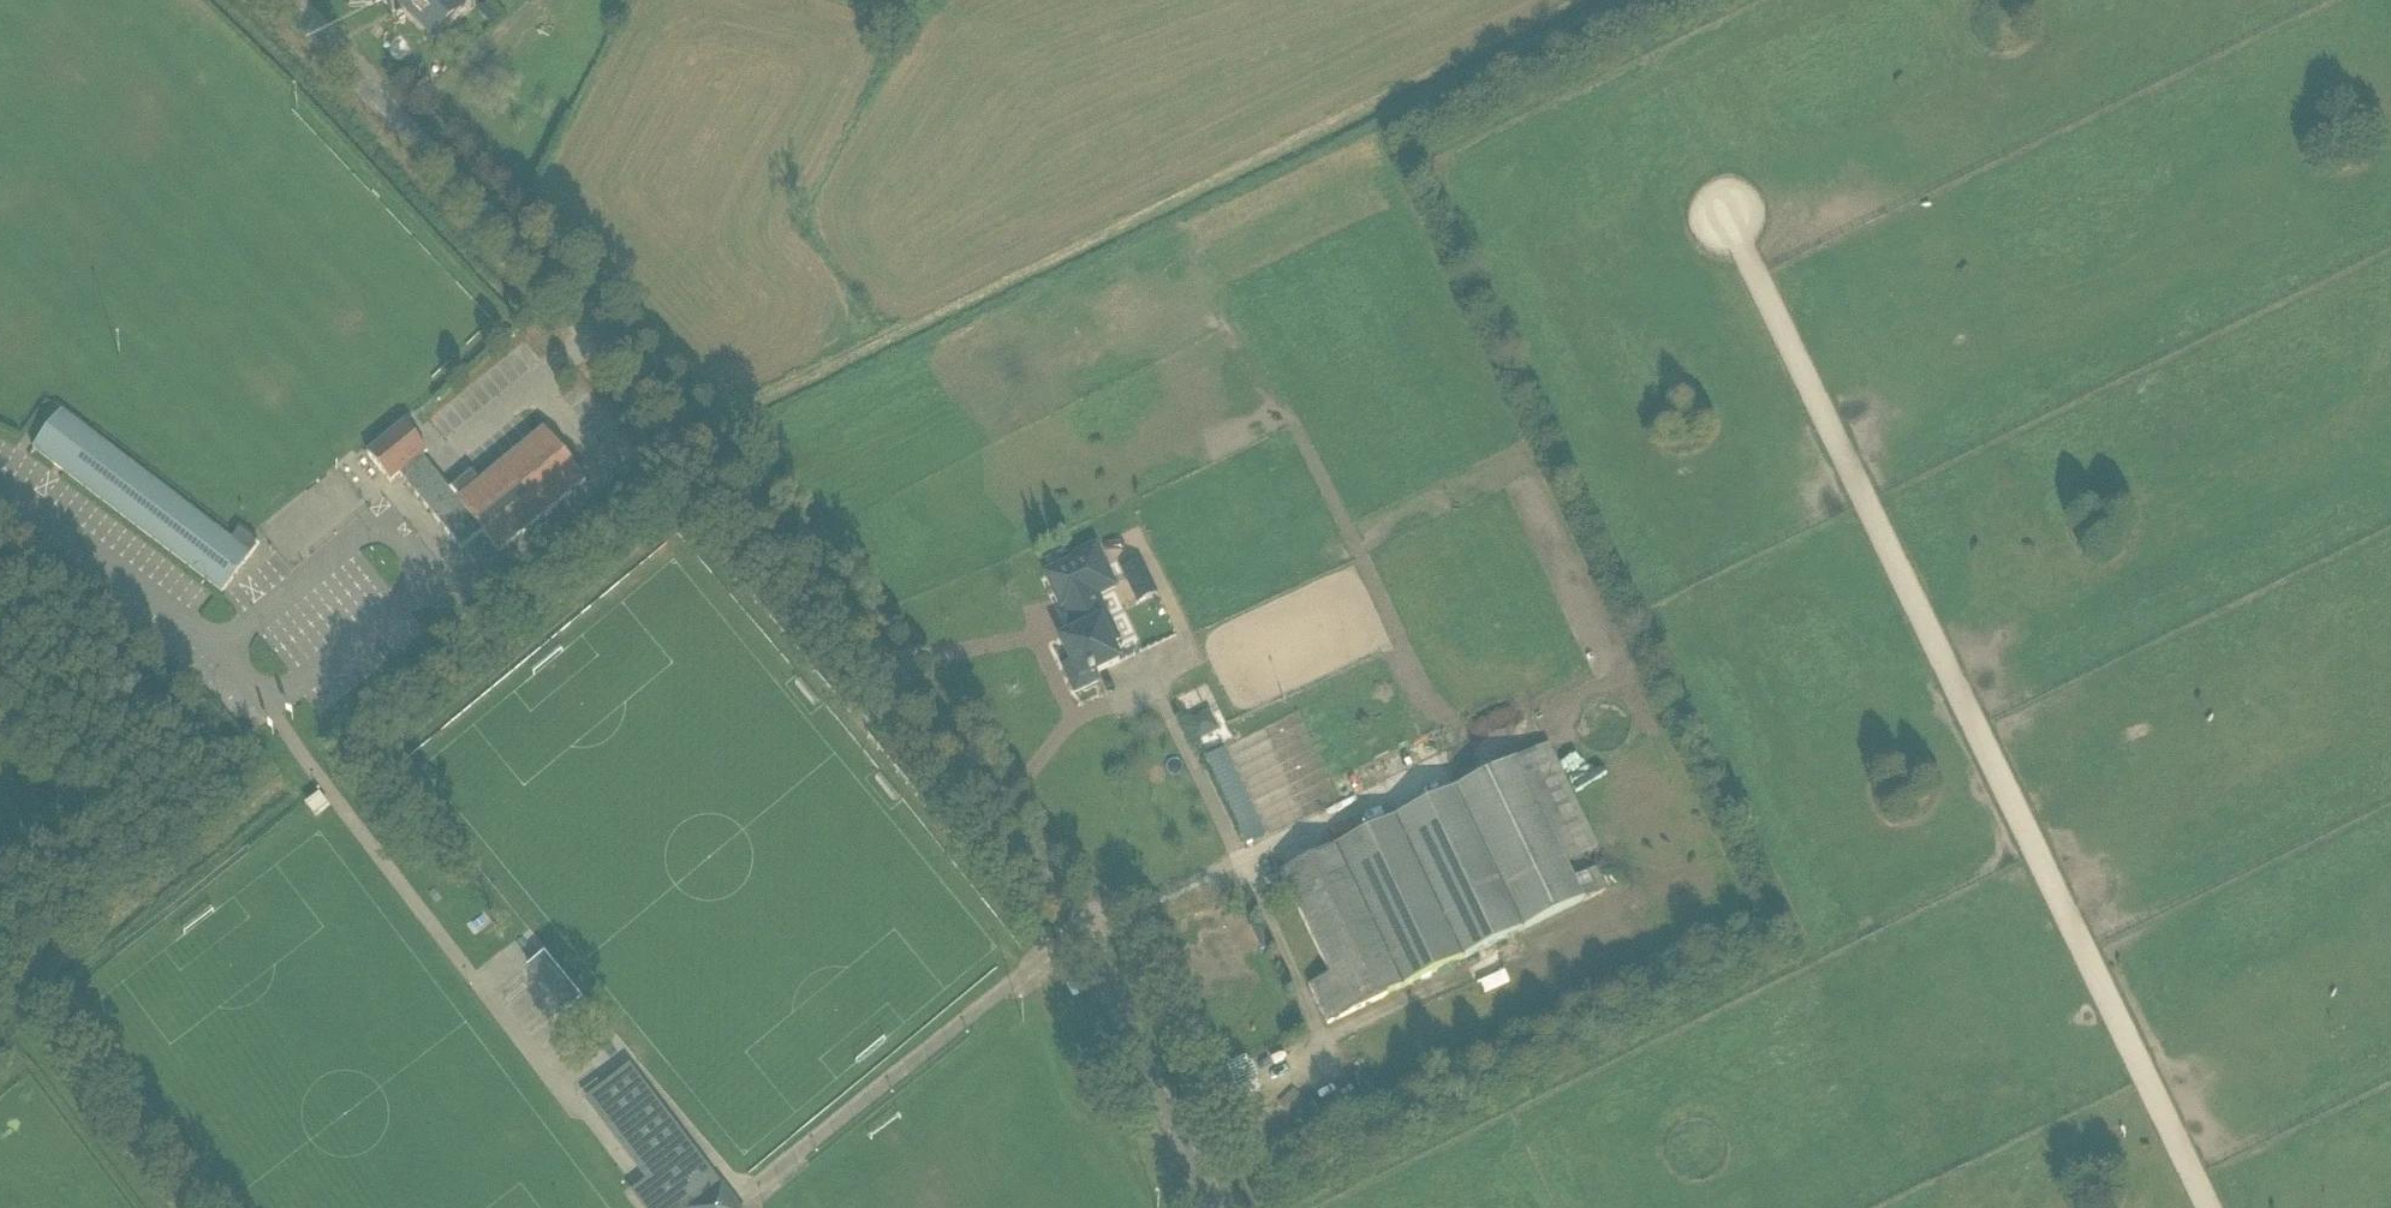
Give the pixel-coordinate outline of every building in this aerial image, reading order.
[(436,35),(462,9),(453,0),(402,0),(436,35)] [(61,413),(33,450),(56,467),(64,473),(222,593),(232,581),(250,556),(254,551),(260,544),(240,530),(231,541),(61,413)] [(422,457),(427,453),(404,425),(367,455),(390,483),(399,476),(461,551),(482,533),(498,553),(586,481),(545,431),(458,502),(422,457)] [(1073,563),(1046,576),(1061,608),(1064,607),(1077,634),(1060,642),(1071,666),(1064,669),(1075,693),(1101,681),(1097,673),(1121,662),(1114,646),(1122,642),(1101,598),(1119,589),(1098,546),(1093,548),(1071,558),(1073,563)] [(1141,563),(1123,572),(1139,603),(1156,595),(1141,563)] [(1211,714),(1189,724),(1197,742),(1219,731),(1211,714)] [(1330,976),(1309,987),(1327,1025),(1584,902),(1565,863),(1598,847),(1549,746),(1281,875),(1330,976)] [(1223,750),(1206,759),(1247,845),(1265,837),(1223,750)] [(1580,877),(1589,899),(1608,892),(1599,869),(1580,877)] [(547,955),(529,969),(567,1015),(585,1001),(547,955)] [(673,1207),(738,1207),(722,1187),(721,1188),(714,1179),(706,1186),(697,1174),(702,1171),(630,1075),(593,1103),(673,1207)]
